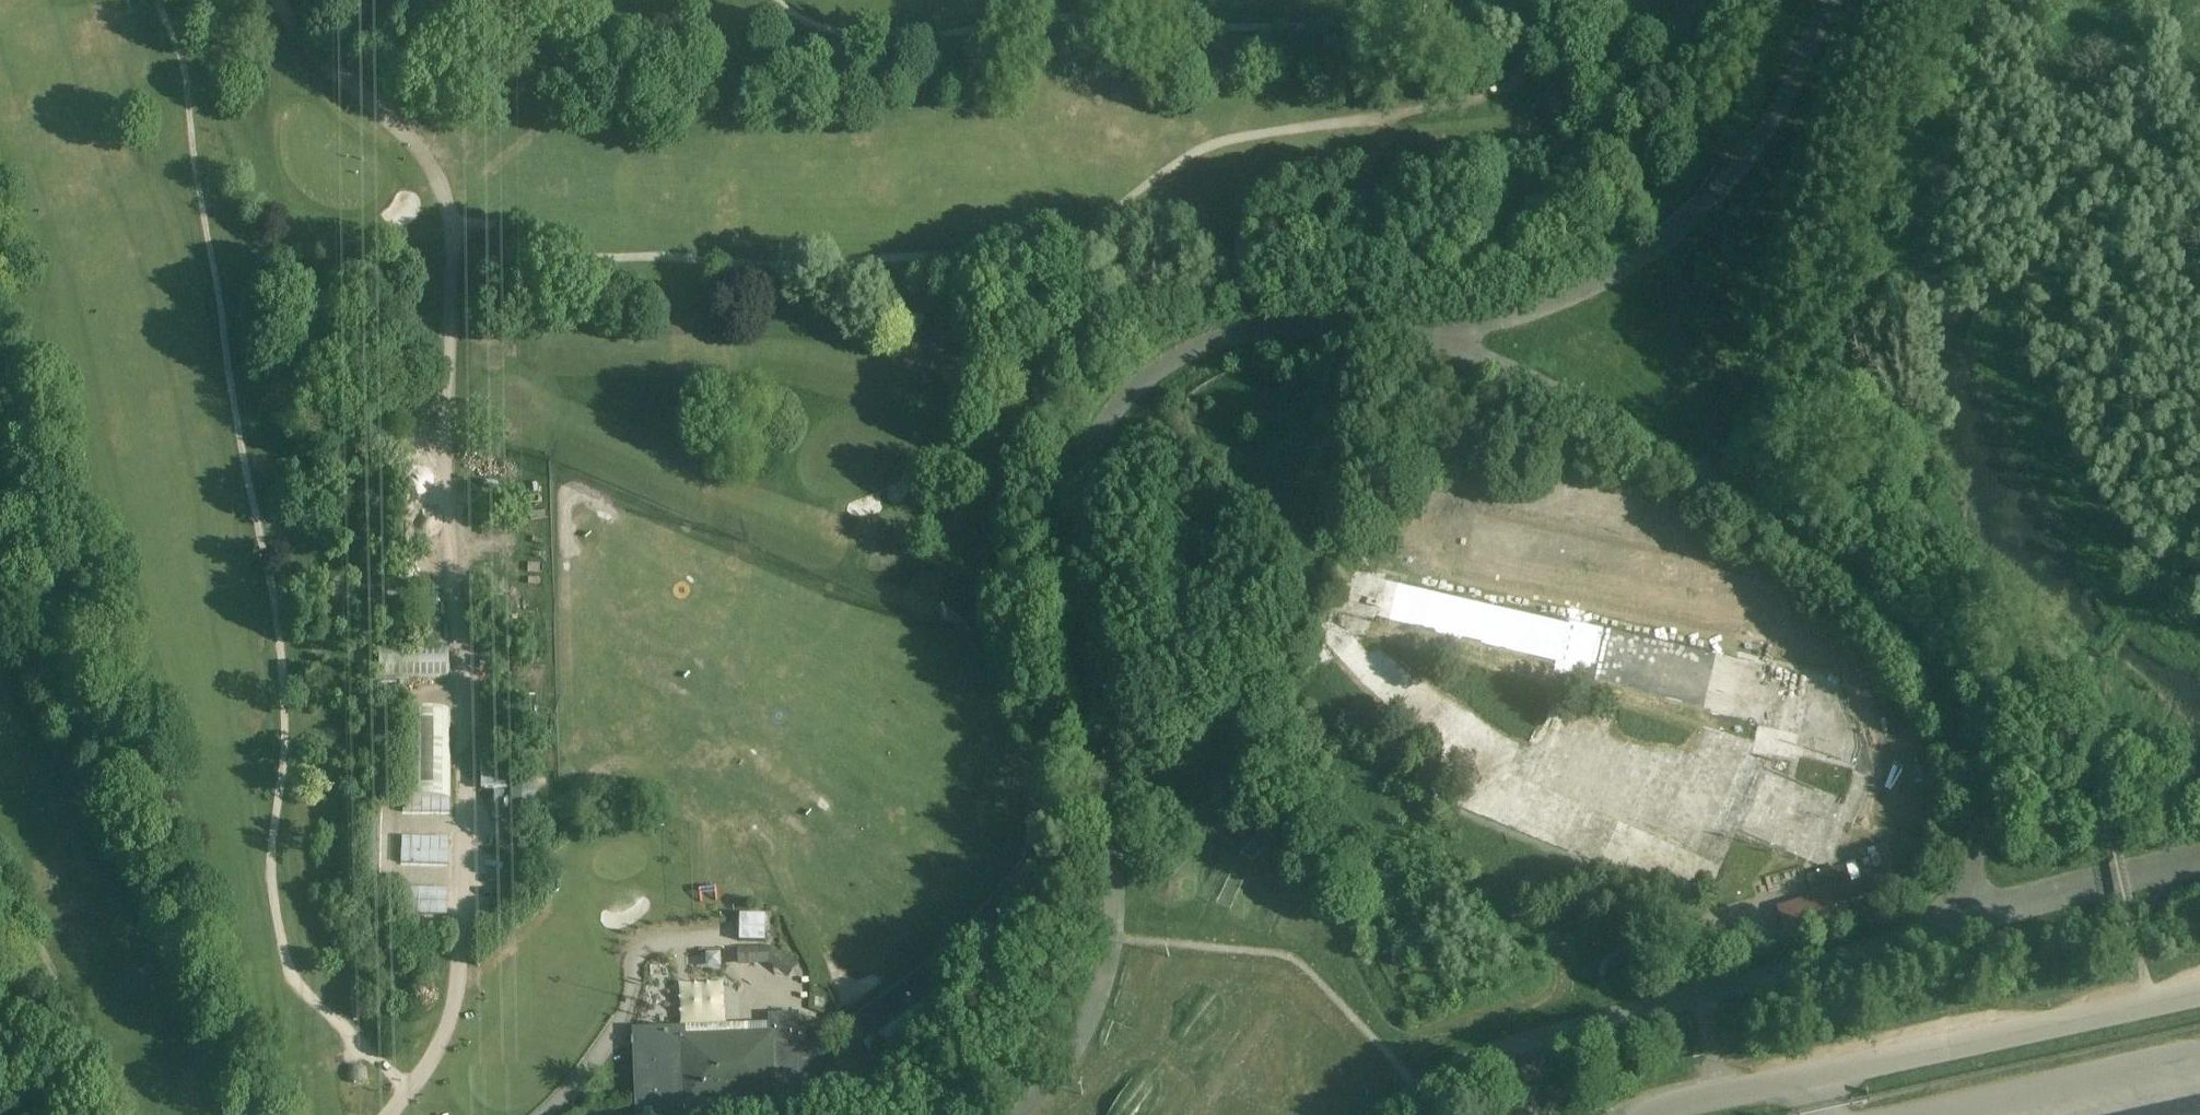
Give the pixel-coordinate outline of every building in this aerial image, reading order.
[(404,646),(378,646),(378,678),(447,678),(447,646),(404,646)] [(1882,707),(1874,710),(1879,723),(1887,719),(1882,707)] [(450,813),(449,711),(402,711),(402,813),(450,813)] [(480,789),(506,789),(506,770),(506,763),(480,763),(480,789)] [(491,817),(503,818),(504,792),(492,792),(491,817)] [(401,837),(400,863),(447,865),(448,839),(401,837)] [(1788,942),(1890,911),(1880,878),(1778,909),(1788,942)] [(1764,880),(1756,882),(1760,894),(1768,891),(1764,880)] [(399,888),(398,914),(446,916),(447,890),(399,888)] [(741,916),(740,941),(766,942),(766,917),(741,916)] [(1747,922),(1737,925),(1740,935),(1751,932),(1747,922)] [(948,988),(876,1039),(894,1064),(966,1011),(948,988)] [(882,1059),(826,1061),(824,1014),(768,1016),(768,1024),(684,1028),(684,1029),(635,1031),(638,1114),(769,1114),(769,1107),(884,1102),(883,1078),(882,1059)] [(865,1045),(872,1057),(882,1052),(874,1039),(865,1045)]
